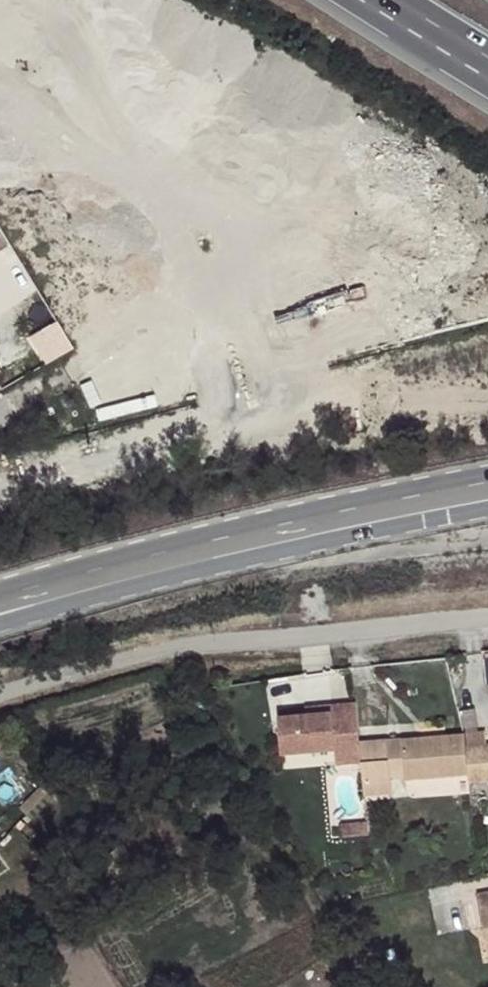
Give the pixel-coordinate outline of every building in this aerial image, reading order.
[(61,318),(32,336),(48,363),(77,346),(61,318)] [(452,719),(391,726),(395,766),(456,759),(458,765),(476,764),(487,770),(487,727),(454,731),(452,719)] [(376,727),(376,724),(347,727),(353,784),(382,781),(381,767),(376,727)] [(395,766),(391,726),(376,727),(381,767),(395,766)] [(479,892),(487,947),(487,890),(479,892)]
